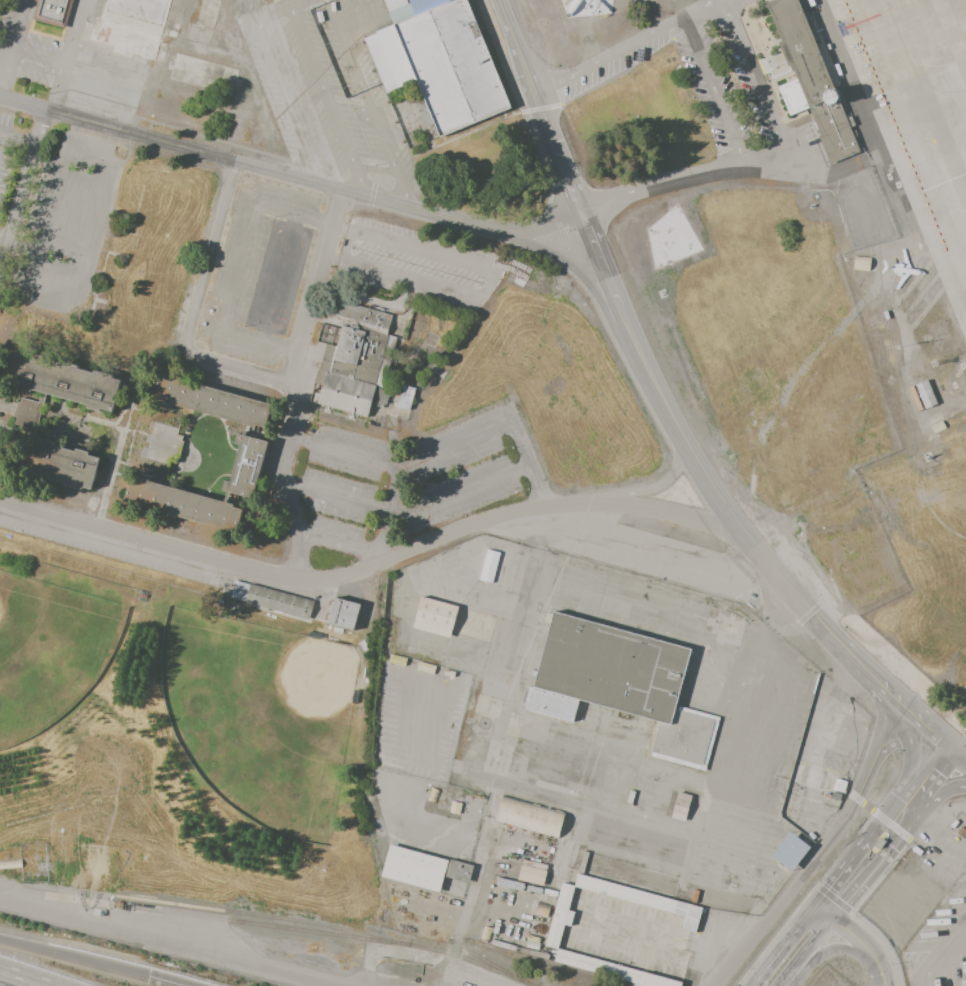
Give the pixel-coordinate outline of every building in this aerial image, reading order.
[(34,3),(35,0),(76,0),(67,32),(32,22),(37,4),(34,3)] [(396,19),(443,0),(463,0),(505,104),(439,131),(417,78),(387,90),(363,32),(396,19)] [(396,19),(389,0),(443,0),(396,19)] [(611,0),(559,0),(560,16),(612,15),(611,0)] [(855,147),(797,0),(769,0),(764,2),(794,79),(777,86),(788,116),(804,110),(810,125),(824,160),(855,147)] [(424,102),(415,106),(425,129),(433,126),(424,102)] [(867,270),(868,257),(852,255),(851,268),(867,270)] [(316,400),(384,421),(418,310),(329,283),(319,316),(339,322),(316,400)] [(112,411),(124,377),(13,350),(4,384),(112,411)] [(162,374),(154,405),(171,409),(173,404),(266,428),(272,403),(162,374)] [(935,404),(925,379),(913,385),(923,408),(935,404)] [(408,409),(414,387),(402,384),(395,405),(408,409)] [(36,427),(43,402),(19,396),(13,422),(36,427)] [(932,434),(944,428),(938,420),(928,425),(932,434)] [(176,428),(155,421),(143,458),(174,466),(181,440),(176,428)] [(237,434),(234,444),(239,445),(229,482),(224,481),(221,491),(252,499),(267,442),(237,434)] [(88,490),(101,456),(28,438),(18,472),(88,490)] [(138,472),(128,504),(235,533),(242,510),(233,507),(233,505),(138,472)] [(495,584),(482,581),(489,550),(503,554),(495,584)] [(353,628),(359,603),(333,596),(327,620),(353,628)] [(424,597),(416,630),(454,641),(463,607),(424,597)] [(552,600),(523,705),(576,720),(584,693),(664,715),(653,753),(708,768),(725,710),(680,697),(696,640),(552,600)] [(842,792),(846,781),(834,778),(831,789),(842,792)] [(683,821),(691,796),(676,792),(669,817),(683,821)] [(561,841),(496,824),(503,797),(568,814),(561,841)] [(790,870),(808,846),(789,831),(770,855),(790,870)] [(450,863),(441,896),(383,880),(392,847),(450,863)] [(466,883),(471,864),(448,858),(443,876),(466,883)] [(20,867),(20,859),(0,861),(0,869),(20,867)] [(542,886),(547,866),(521,859),(516,879),(542,886)] [(539,954),(649,985),(686,985),(688,977),(561,940),(576,887),(700,923),(707,900),(567,859),(539,954)] [(546,917),(549,904),(536,901),(533,914),(546,917)]
